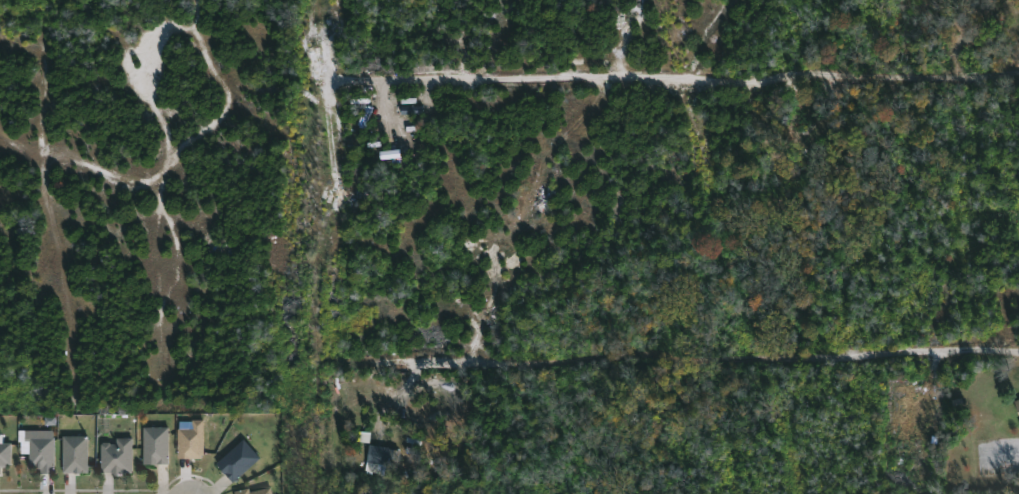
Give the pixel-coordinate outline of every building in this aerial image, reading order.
[(203,420),(191,420),(192,429),(177,429),(177,459),(204,459),(203,420)] [(153,465),(142,465),(142,428),(168,428),(167,465),(153,465)] [(50,431),(50,438),(54,438),(53,472),(40,472),(40,468),(28,466),(29,442),(24,441),(24,430),(50,431)] [(64,472),(62,472),(62,437),(87,437),(87,472),(64,472)] [(131,438),(132,473),(100,473),(100,445),(102,443),(116,445),(116,439),(131,438)] [(260,457),(232,481),(215,463),(243,438),(260,457)] [(10,466),(0,466),(0,444),(10,444),(10,466)] [(381,475),(382,465),(395,467),(398,450),(370,445),(365,472),(381,475)]
